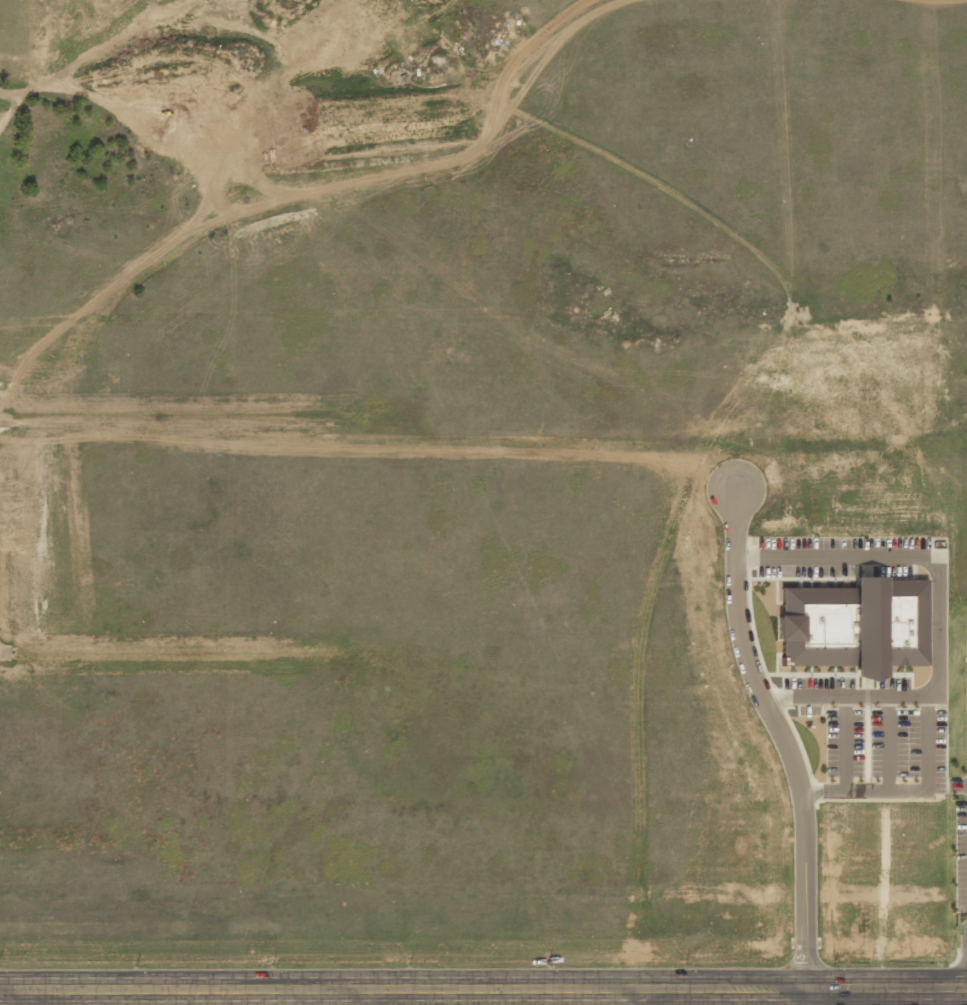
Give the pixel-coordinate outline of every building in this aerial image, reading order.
[(850,577),(850,587),(780,588),(780,615),(775,615),(775,641),(780,641),(780,656),(783,656),(783,661),(787,661),(787,664),(850,664),(850,676),(865,682),(880,676),(880,666),(925,665),(925,579),(881,580),(881,577),(850,577)]
